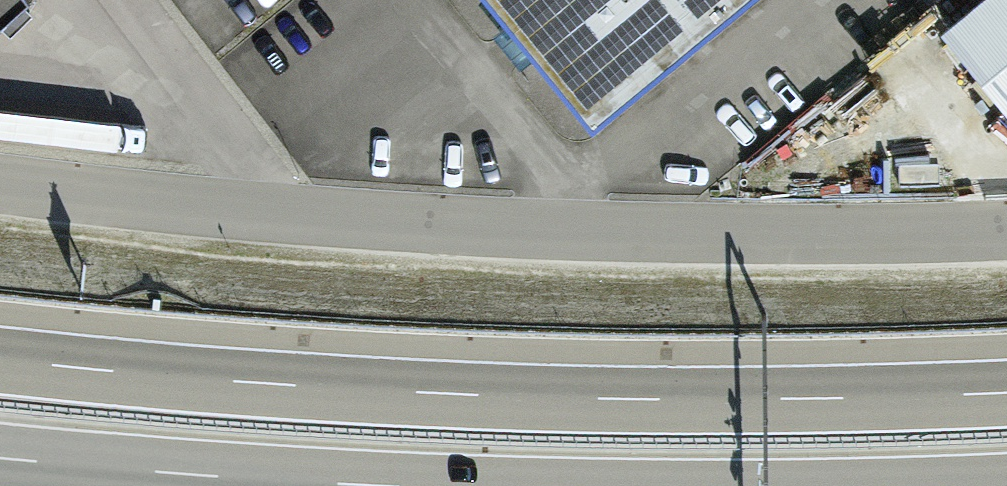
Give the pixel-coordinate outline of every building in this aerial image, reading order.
[(29,0),(0,0),(0,25),(29,0)] [(624,139),(787,0),(504,0),(624,139)] [(946,27),(1006,109),(1006,0),(982,0),(946,27)]
